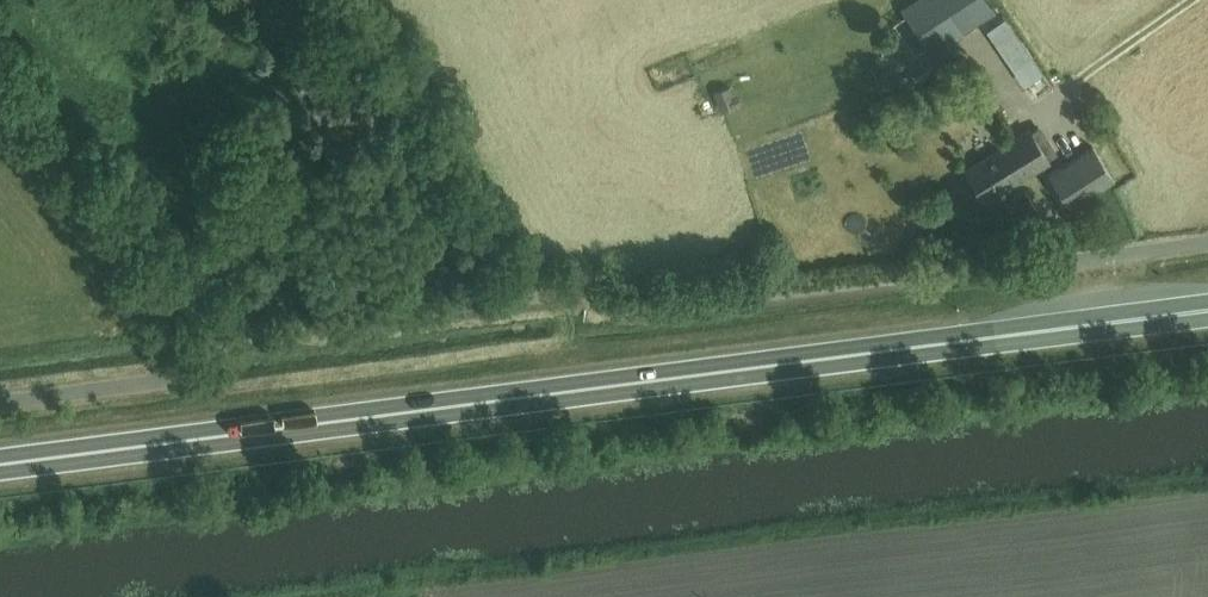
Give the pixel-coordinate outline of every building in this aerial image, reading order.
[(987,0),(915,0),(902,9),(932,52),(962,31),(963,32),(994,11),(987,0)] [(1038,97),(1052,87),(1004,18),(990,27),(1038,97)] [(731,86),(714,91),(720,112),(737,106),(731,86)] [(266,130),(274,143),(301,129),(294,116),(266,130)] [(1009,143),(981,161),(967,169),(986,200),(1000,191),(1055,157),(1047,143),(1040,147),(1029,129),(1008,141),(1009,143)] [(1115,181),(1093,146),(1049,173),(1070,208),(1115,181)]
